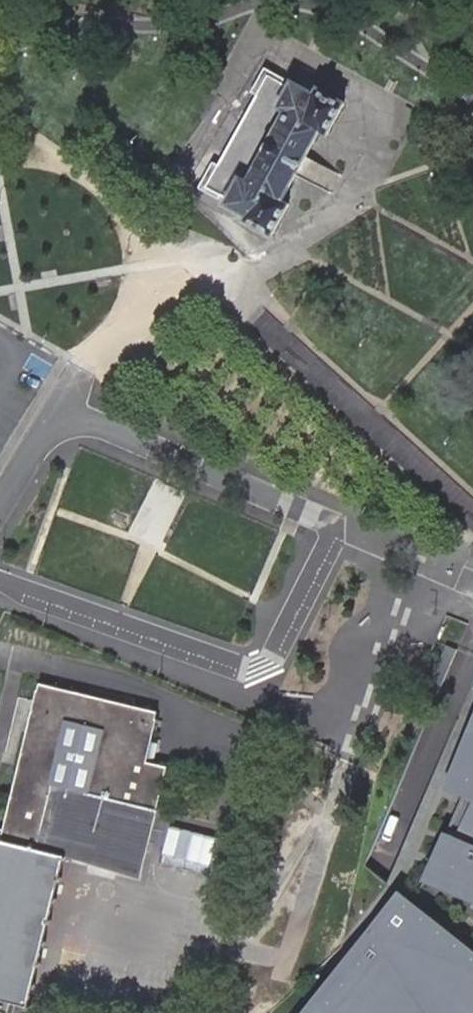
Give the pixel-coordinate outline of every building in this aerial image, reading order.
[(237,151),(219,180),(212,194),(234,207),(232,210),(261,227),(277,200),(267,195),(308,125),(317,130),(334,100),(304,83),(302,88),(280,75),(257,115),(265,119),(244,156),(237,151)] [(141,883),(166,774),(143,769),(155,714),(35,688),(0,840),(0,1006),(28,1012),(63,867),(141,883)] [(450,790),(468,799),(431,882),(472,900),(472,736),(450,790)] [(173,824),(165,854),(211,868),(220,838),(173,824)] [(402,899),(311,1012),(472,1012),(472,952),(402,899)]
